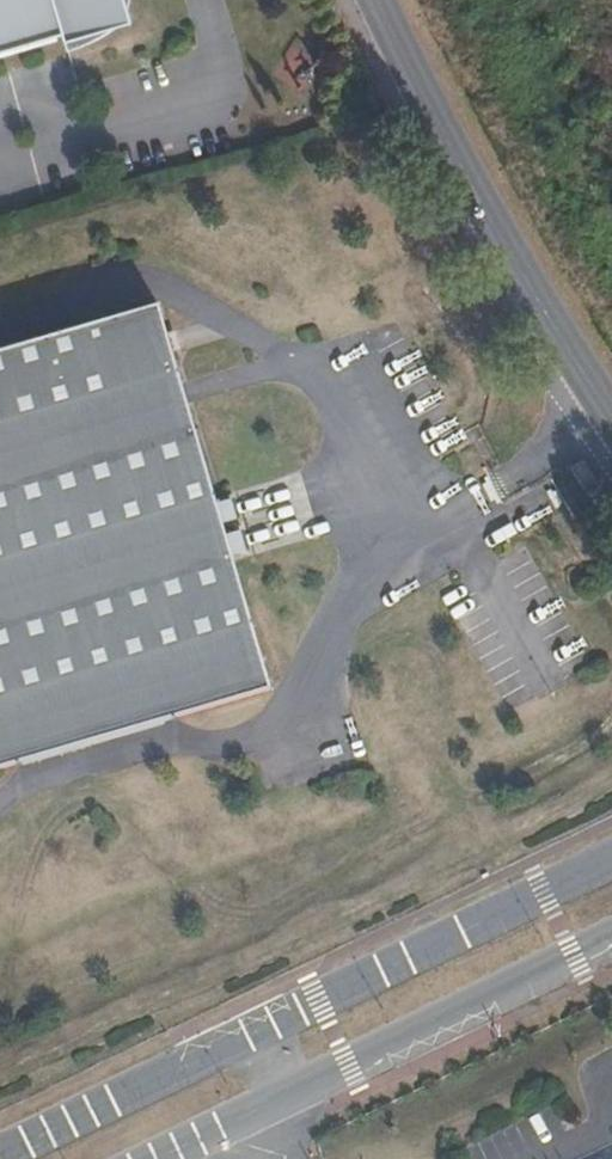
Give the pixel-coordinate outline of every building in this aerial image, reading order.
[(119,14),(115,0),(0,0),(0,47),(119,14)] [(368,118),(380,111),(370,91),(358,96),(368,118)] [(159,308),(0,354),(0,770),(271,691),(232,557),(226,537),(223,525),(217,505),(159,308)] [(231,501),(217,505),(223,525),(237,521),(231,501)] [(240,533),(226,537),(232,557),(246,553),(240,533)]
